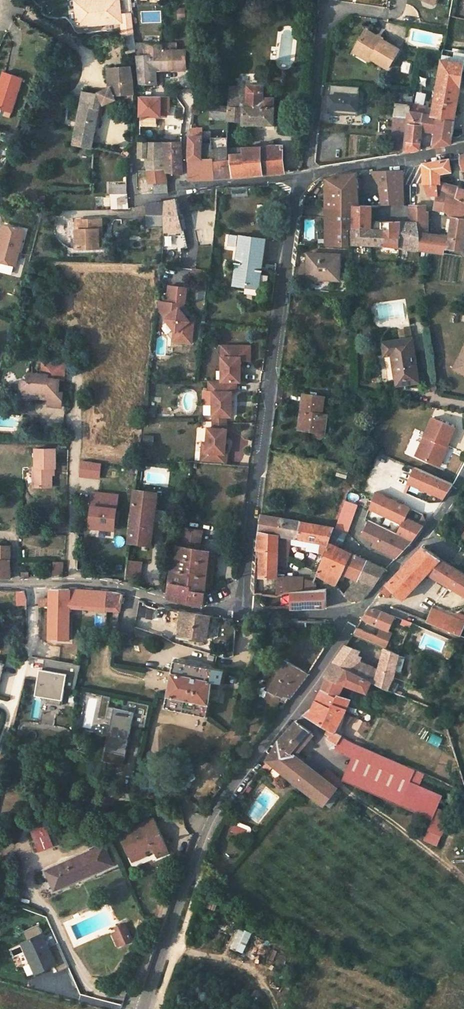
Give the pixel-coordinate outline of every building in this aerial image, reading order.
[(85,0),(75,1),(78,27),(87,26),(85,0)] [(135,35),(133,13),(122,14),(121,0),(102,0),(102,1),(96,1),(96,0),(85,0),(87,26),(123,22),(124,33),(126,36),(135,35)] [(397,50),(364,31),(353,50),(368,59),(387,69),(397,50)] [(147,45),(146,55),(138,55),(141,84),(153,84),(152,70),(156,70),(174,70),(173,50),(162,51),(162,45),(147,45)] [(186,50),(173,50),(174,70),(186,69),(186,50)] [(353,50),(351,53),(367,62),(368,59),(353,50)] [(463,65),(463,54),(443,51),(431,115),(454,119),(463,65)] [(83,92),(73,143),(92,148),(98,114),(101,115),(102,110),(99,109),(101,97),(105,104),(117,99),(115,96),(124,95),(134,94),(134,84),(130,67),(108,69),(110,90),(99,94),(100,95),(83,92)] [(0,89),(0,107),(13,112),(13,111),(24,78),(6,72),(0,89)] [(360,96),(361,88),(332,85),(329,110),(362,113),(364,96),(360,96)] [(229,120),(243,120),(243,125),(274,125),(275,108),(273,107),(273,98),(263,98),(263,86),(248,86),(238,86),(238,88),(231,88),(229,107),(211,106),(210,119),(229,120)] [(134,109),(134,94),(124,95),(124,99),(129,98),(129,109),(134,109)] [(171,97),(139,96),(139,112),(139,117),(167,118),(167,113),(170,113),(171,97)] [(422,131),(423,114),(410,111),(411,104),(413,98),(393,96),(391,116),(410,118),(406,152),(420,149),(422,131)] [(410,111),(423,114),(425,106),(411,104),(410,111)] [(422,131),(436,133),(435,140),(432,139),(431,147),(450,144),(454,119),(423,114),(422,131)] [(211,137),(206,138),(206,134),(202,134),(202,136),(191,136),(190,142),(189,153),(189,159),(203,159),(202,143),(211,144),(211,137)] [(228,155),(228,149),(228,141),(227,137),(211,137),(211,144),(202,143),(203,159),(212,158),(214,179),(224,178),(232,177),(231,155),(228,155)] [(146,162),(165,162),(164,142),(139,143),(138,157),(138,161),(146,162)] [(164,142),(165,162),(166,173),(174,174),(182,175),(181,142),(164,142)] [(242,148),(243,154),(231,155),(232,177),(284,173),(284,172),(283,145),(259,147),(242,148)] [(203,159),(189,159),(191,179),(203,179),(214,179),(212,158),(203,159)] [(438,195),(437,187),(437,184),(441,184),(441,182),(441,174),(452,172),(450,159),(424,164),(424,184),(428,197),(438,195)] [(148,170),(150,184),(154,183),(167,182),(166,173),(165,162),(146,162),(148,170)] [(381,189),(382,205),(398,205),(402,205),(404,206),(404,171),(372,172),(381,189)] [(326,178),(326,193),(358,189),(357,174),(337,176),(326,178)] [(154,183),(155,194),(168,193),(167,182),(154,183)] [(441,182),(441,184),(437,184),(437,187),(457,199),(459,188),(441,182)] [(127,185),(112,185),(112,189),(104,189),(105,194),(110,194),(127,195),(127,185)] [(444,211),(453,218),(450,238),(429,234),(431,226),(427,225),(429,211),(427,211),(424,206),(411,206),(411,223),(417,223),(418,250),(443,253),(444,248),(463,251),(463,203),(457,199),(437,187),(438,195),(438,201),(435,210),(444,211)] [(353,207),(353,206),(360,206),(358,189),(326,193),(326,207),(353,207)] [(110,194),(111,209),(128,209),(127,195),(110,194)] [(182,231),(175,200),(165,202),(165,225),(164,232),(182,231)] [(165,225),(165,202),(149,204),(147,225),(165,225)] [(372,206),(360,206),(353,206),(353,207),(352,228),(351,244),(383,245),(418,250),(417,223),(411,223),(372,221),(372,206)] [(353,207),(326,207),(327,228),(350,228),(352,228),(353,207)] [(102,220),(76,220),(76,248),(98,248),(98,230),(102,230),(102,220)] [(4,225),(0,240),(0,243),(1,243),(0,247),(0,262),(15,266),(24,231),(4,225)] [(327,228),(326,245),(349,246),(350,228),(327,228)] [(259,289),(266,240),(231,234),(230,241),(229,241),(228,246),(239,247),(236,263),(241,263),(238,286),(259,289)] [(340,255),(309,254),(308,265),(311,265),(310,278),(339,280),(340,255)] [(191,344),(193,322),(189,322),(178,309),(184,305),(186,289),(169,287),(165,320),(176,332),(174,333),(173,342),(191,344)] [(392,355),(396,382),(407,381),(407,385),(419,383),(414,352),(412,339),(411,329),(399,331),(401,341),(383,343),(385,357),(392,355)] [(250,345),(230,346),(230,357),(222,357),(223,382),(238,382),(241,382),(241,361),(251,361),(250,345)] [(454,368),(463,373),(463,350),(454,368)] [(396,382),(392,355),(385,357),(389,383),(396,382)] [(59,379),(59,380),(64,380),(66,362),(42,362),(42,371),(48,372),(47,374),(47,378),(59,379)] [(28,380),(22,380),(20,392),(27,399),(35,392),(57,394),(58,390),(59,380),(59,379),(47,378),(47,374),(29,372),(28,380)] [(238,392),(238,382),(223,382),(210,382),(209,392),(214,393),(213,401),(212,417),(212,428),(225,429),(226,417),(231,417),(233,392),(238,392)] [(35,392),(27,399),(47,400),(46,405),(61,406),(63,391),(58,390),(57,394),(35,392)] [(324,397),(303,395),(299,423),(311,425),(310,431),(310,433),(311,435),(312,437),(314,438),(316,439),(318,439),(320,438),(321,437),(323,436),(324,434),(326,415),(321,415),(324,397)] [(437,465),(446,445),(448,445),(456,428),(433,418),(416,456),(437,465)] [(299,429),(310,431),(311,425),(299,423),(299,429)] [(212,428),(207,428),(206,444),(205,453),(224,454),(226,429),(225,429),(212,428)] [(440,466),(449,446),(448,445),(446,445),(437,465),(440,466)] [(56,448),(36,448),(36,466),(34,466),(33,486),(51,486),(52,474),(52,467),(54,467),(56,467),(56,448)] [(450,490),(452,487),(453,484),(415,467),(408,483),(444,498),(450,490)] [(157,493),(135,490),(129,542),(150,545),(157,493)] [(405,517),(410,508),(376,491),(374,496),(370,508),(402,524),(397,534),(412,541),(423,526),(405,517)] [(94,493),(90,524),(114,527),(118,495),(94,493)] [(357,506),(345,501),(335,529),(347,534),(357,506)] [(260,515),(258,532),(277,535),(279,518),(260,515)] [(300,522),(279,518),(277,535),(277,544),(276,563),(285,565),(288,546),(290,538),(297,539),(300,522)] [(333,528),(300,522),(297,539),(328,544),(333,528)] [(200,531),(181,527),(177,546),(196,549),(200,531)] [(256,550),(261,551),(260,566),(259,578),(276,578),(276,572),(276,563),(277,544),(277,535),(258,532),(257,540),(256,550)] [(408,546),(392,533),(379,547),(393,562),(408,546)] [(296,544),(297,539),(290,538),(288,546),(296,547),(296,544)] [(385,569),(338,547),(340,543),(331,539),(329,546),(316,574),(334,585),(337,579),(340,580),(343,573),(345,570),(358,576),(357,578),(374,586),(385,569)] [(11,578),(11,560),(10,546),(0,546),(0,565),(1,577),(11,578)] [(196,549),(177,546),(167,597),(186,603),(202,606),(204,592),(209,551),(196,549)] [(386,593),(390,588),(403,599),(427,573),(463,595),(463,574),(458,570),(447,563),(438,558),(428,550),(423,546),(389,584),(382,591),(386,593)] [(215,552),(209,551),(204,592),(210,589),(215,552)] [(142,562),(127,560),(124,580),(139,582),(142,562)] [(52,574),(62,574),(63,562),(53,561),(52,574)] [(343,573),(356,579),(357,578),(358,576),(345,570),(343,573)] [(356,579),(343,595),(350,602),(363,600),(374,586),(357,578),(356,579)] [(313,590),(313,583),(302,583),(297,580),(283,580),(276,579),(275,596),(278,596),(286,593),(291,592),(313,590)] [(51,589),(51,590),(51,599),(51,606),(48,640),(68,640),(69,608),(80,609),(82,590),(69,589),(51,589)] [(112,591),(82,590),(80,609),(119,611),(121,599),(122,594),(117,592),(112,591)] [(313,590),(291,592),(292,608),(309,608),(326,608),(326,590),(320,590),(313,590)] [(134,604),(136,599),(129,596),(122,594),(121,599),(134,604)] [(136,599),(134,604),(133,606),(142,609),(144,602),(136,599)] [(373,608),(369,608),(362,619),(381,627),(389,631),(395,616),(390,614),(386,613),(373,608)] [(458,612),(456,617),(432,608),(426,622),(460,636),(463,627),(463,615),(458,612)] [(181,611),(177,634),(206,639),(210,616),(181,611)] [(287,620),(286,632),(320,634),(324,621),(287,620)] [(366,631),(357,627),(352,635),(362,639),(370,643),(375,645),(379,637),(366,631)] [(372,681),(388,689),(394,676),(399,654),(385,647),(384,649),(379,669),(357,659),(360,651),(345,645),(333,662),(372,681)] [(284,661),(280,658),(265,689),(269,691),(284,661)] [(80,665),(45,659),(43,669),(40,668),(35,695),(49,697),(48,703),(62,705),(65,688),(75,689),(80,665)] [(215,668),(174,661),(171,674),(172,674),(168,696),(167,696),(164,710),(176,712),(177,711),(194,714),(193,715),(207,717),(215,668)] [(307,673),(284,661),(269,691),(283,697),(283,695),(289,697),(297,687),(304,678),(307,673)] [(328,677),(346,684),(367,692),(372,681),(333,662),(324,676),(328,677)] [(412,682),(394,676),(388,689),(406,697),(412,682)] [(340,696),(346,684),(328,677),(324,684),(321,689),(337,697),(338,695),(340,696)] [(344,714),(350,699),(340,696),(338,695),(337,697),(321,689),(316,698),(312,707),(306,713),(304,714),(328,728),(334,732),(344,714)] [(262,705),(258,699),(252,702),(256,708),(262,705)] [(136,712),(111,706),(108,718),(113,719),(104,760),(124,764),(136,712)] [(278,743),(268,760),(274,765),(269,772),(278,779),(284,773),(324,805),(337,788),(322,776),(296,755),(313,734),(297,721),(293,726),(278,743)] [(328,728),(325,733),(328,736),(327,738),(337,744),(342,736),(334,732),(328,728)] [(342,747),(347,739),(342,736),(337,744),(342,747)] [(352,754),(364,761),(370,765),(384,771),(391,759),(360,745),(355,743),(347,739),(342,747),(342,748),(352,754)] [(432,817),(436,806),(442,794),(419,784),(423,773),(391,759),(384,771),(370,765),(364,761),(352,754),(343,779),(432,817)] [(322,776),(337,788),(343,780),(327,768),(322,776)] [(436,806),(432,817),(427,829),(440,835),(450,812),(436,806)] [(153,818),(132,828),(133,831),(154,821),(153,818)] [(154,821),(133,831),(120,837),(130,857),(144,851),(153,847),(158,857),(168,851),(154,821)] [(52,846),(44,826),(29,832),(38,852),(52,846)] [(103,846),(46,871),(53,890),(73,881),(73,880),(91,872),(92,873),(111,865),(103,846)] [(132,862),(146,855),(144,851),(130,857),(132,862)] [(120,930),(113,933),(119,946),(132,940),(125,923),(119,925),(120,930)] [(69,967),(58,943),(49,947),(39,924),(23,932),(27,940),(23,942),(36,973),(55,965),(58,972),(69,967)] [(252,934),(241,929),(232,948),(243,954),(252,934)] [(110,949),(117,946),(113,935),(107,937),(110,949)]
